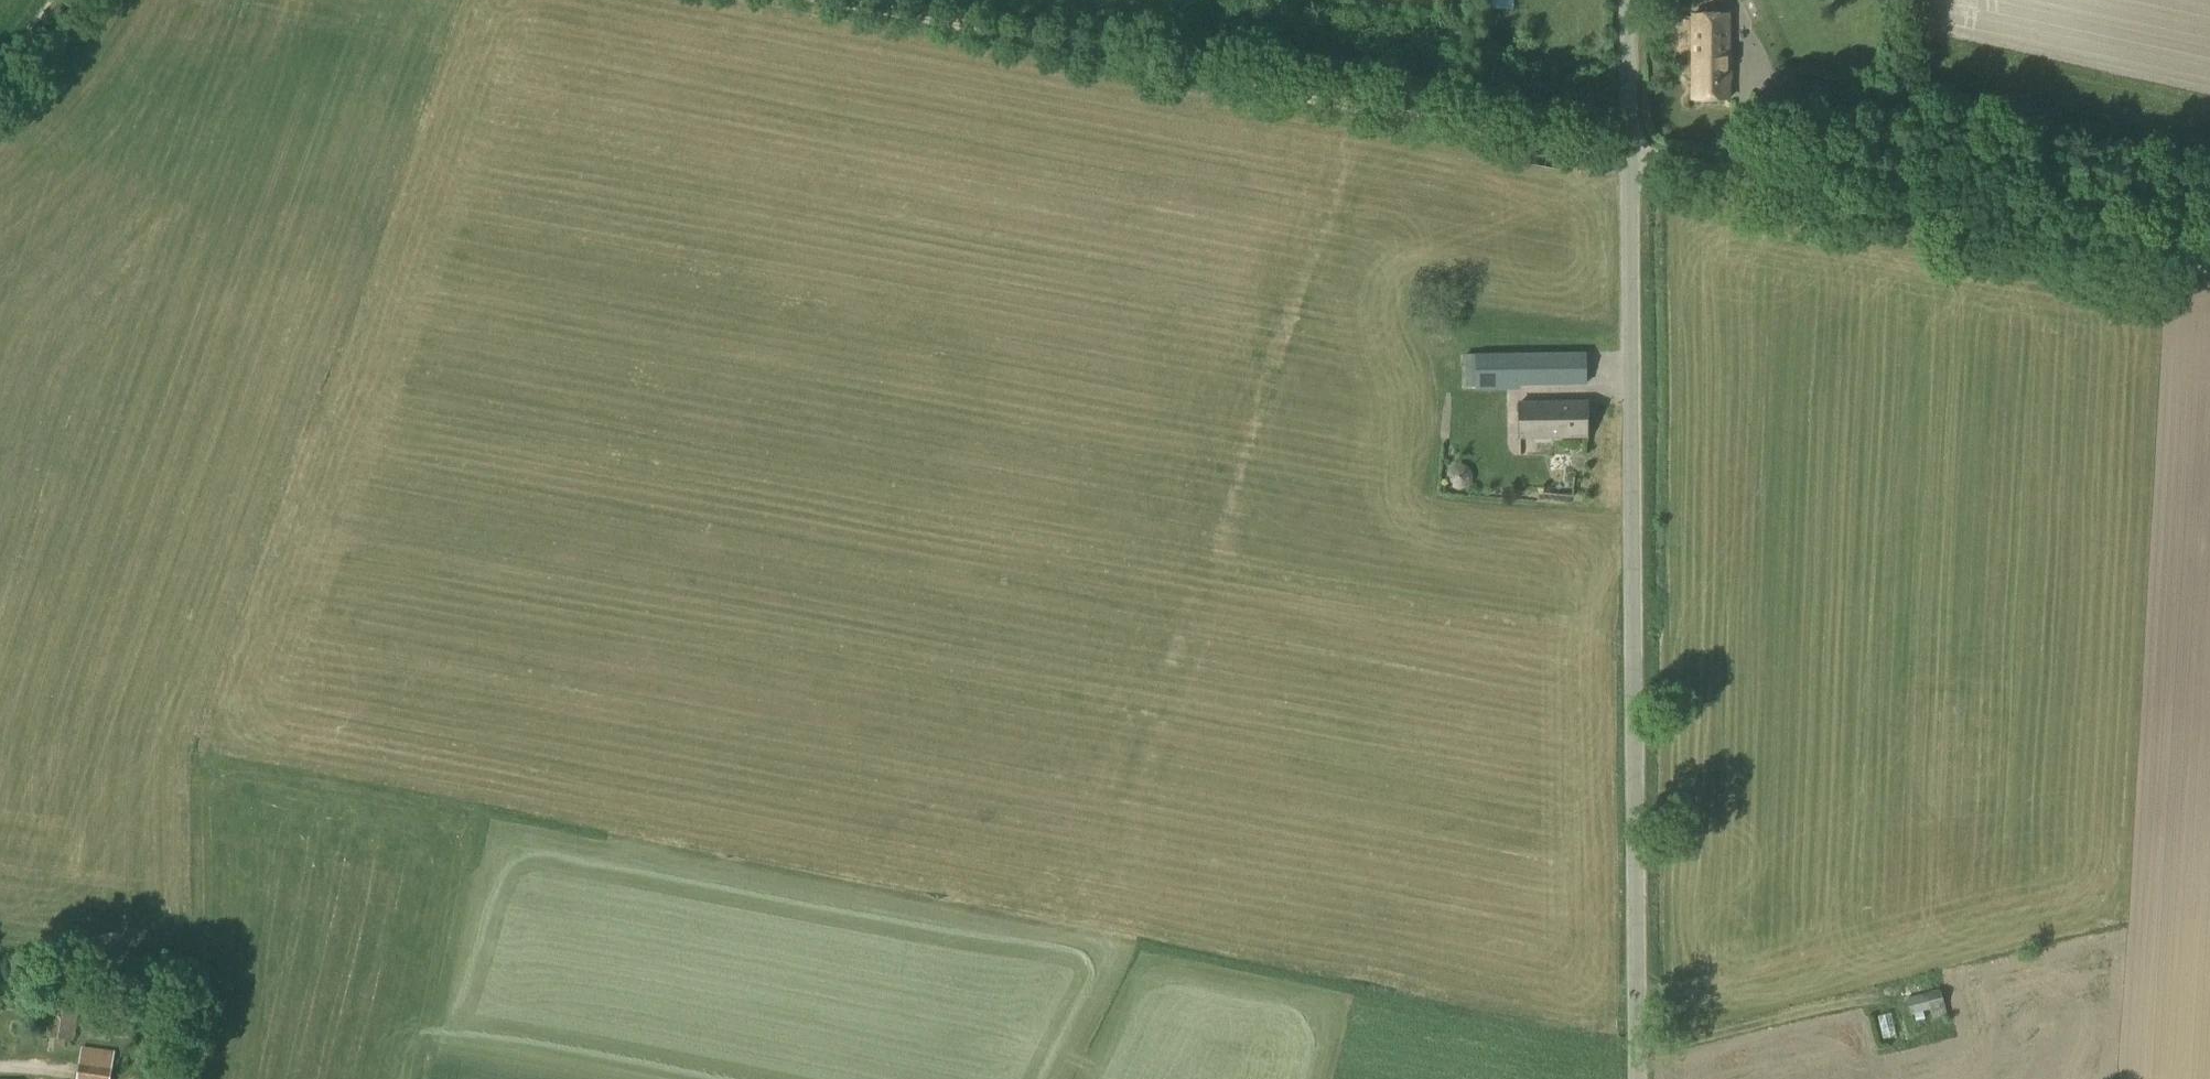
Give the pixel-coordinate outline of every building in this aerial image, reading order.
[(1520,0),(1496,0),(1496,7),(1519,9),(1520,0)] [(1664,22),(1679,21),(1679,8),(1663,8),(1664,22)] [(1692,100),(1727,99),(1726,14),(1691,15),(1692,100)] [(1475,393),(1513,392),(1513,388),(1583,386),(1583,355),(1474,358),(1475,393)] [(1518,438),(1586,437),(1585,404),(1517,406),(1518,438)] [(1946,1016),(1940,990),(1907,998),(1910,1015),(1914,1014),(1917,1029),(1928,1026),(1923,1012),(1929,1010),(1932,1020),(1946,1016)] [(68,1040),(73,1004),(55,1001),(49,1037),(68,1040)] [(114,1049),(82,1044),(77,1078),(110,1078),(114,1049)]
